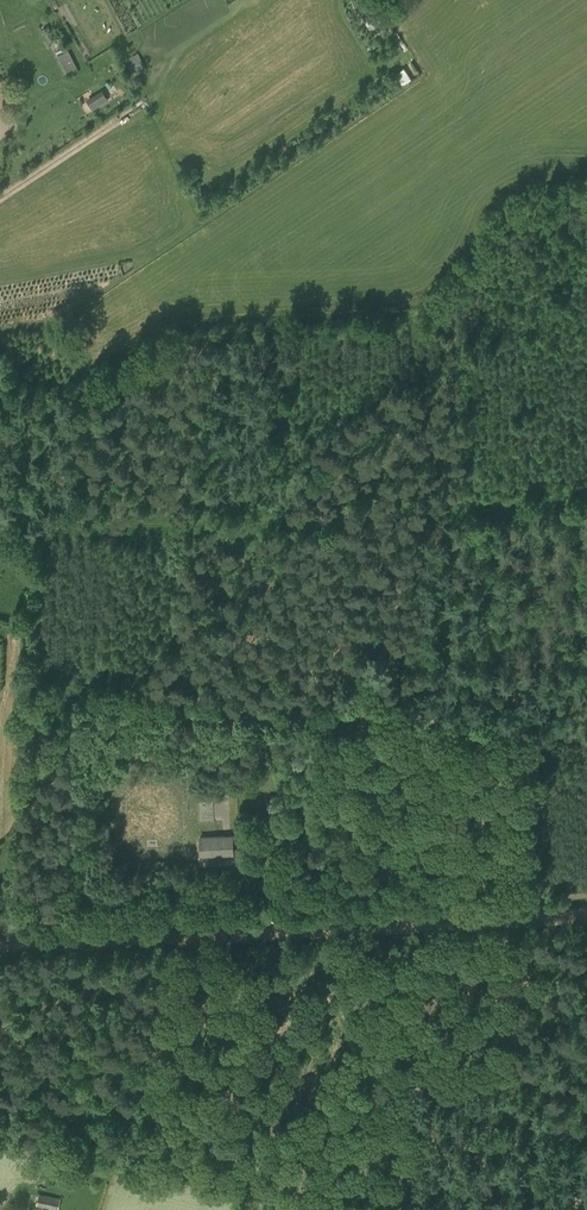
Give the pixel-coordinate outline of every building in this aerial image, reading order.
[(69,49),(60,53),(69,72),(79,68),(69,49)] [(140,53),(128,57),(134,74),(146,70),(140,53)] [(91,108),(111,100),(105,86),(85,94),(91,108)] [(200,856),(234,855),(233,834),(198,836),(200,856)] [(37,1205),(59,1209),(62,1197),(40,1192),(37,1205)]
